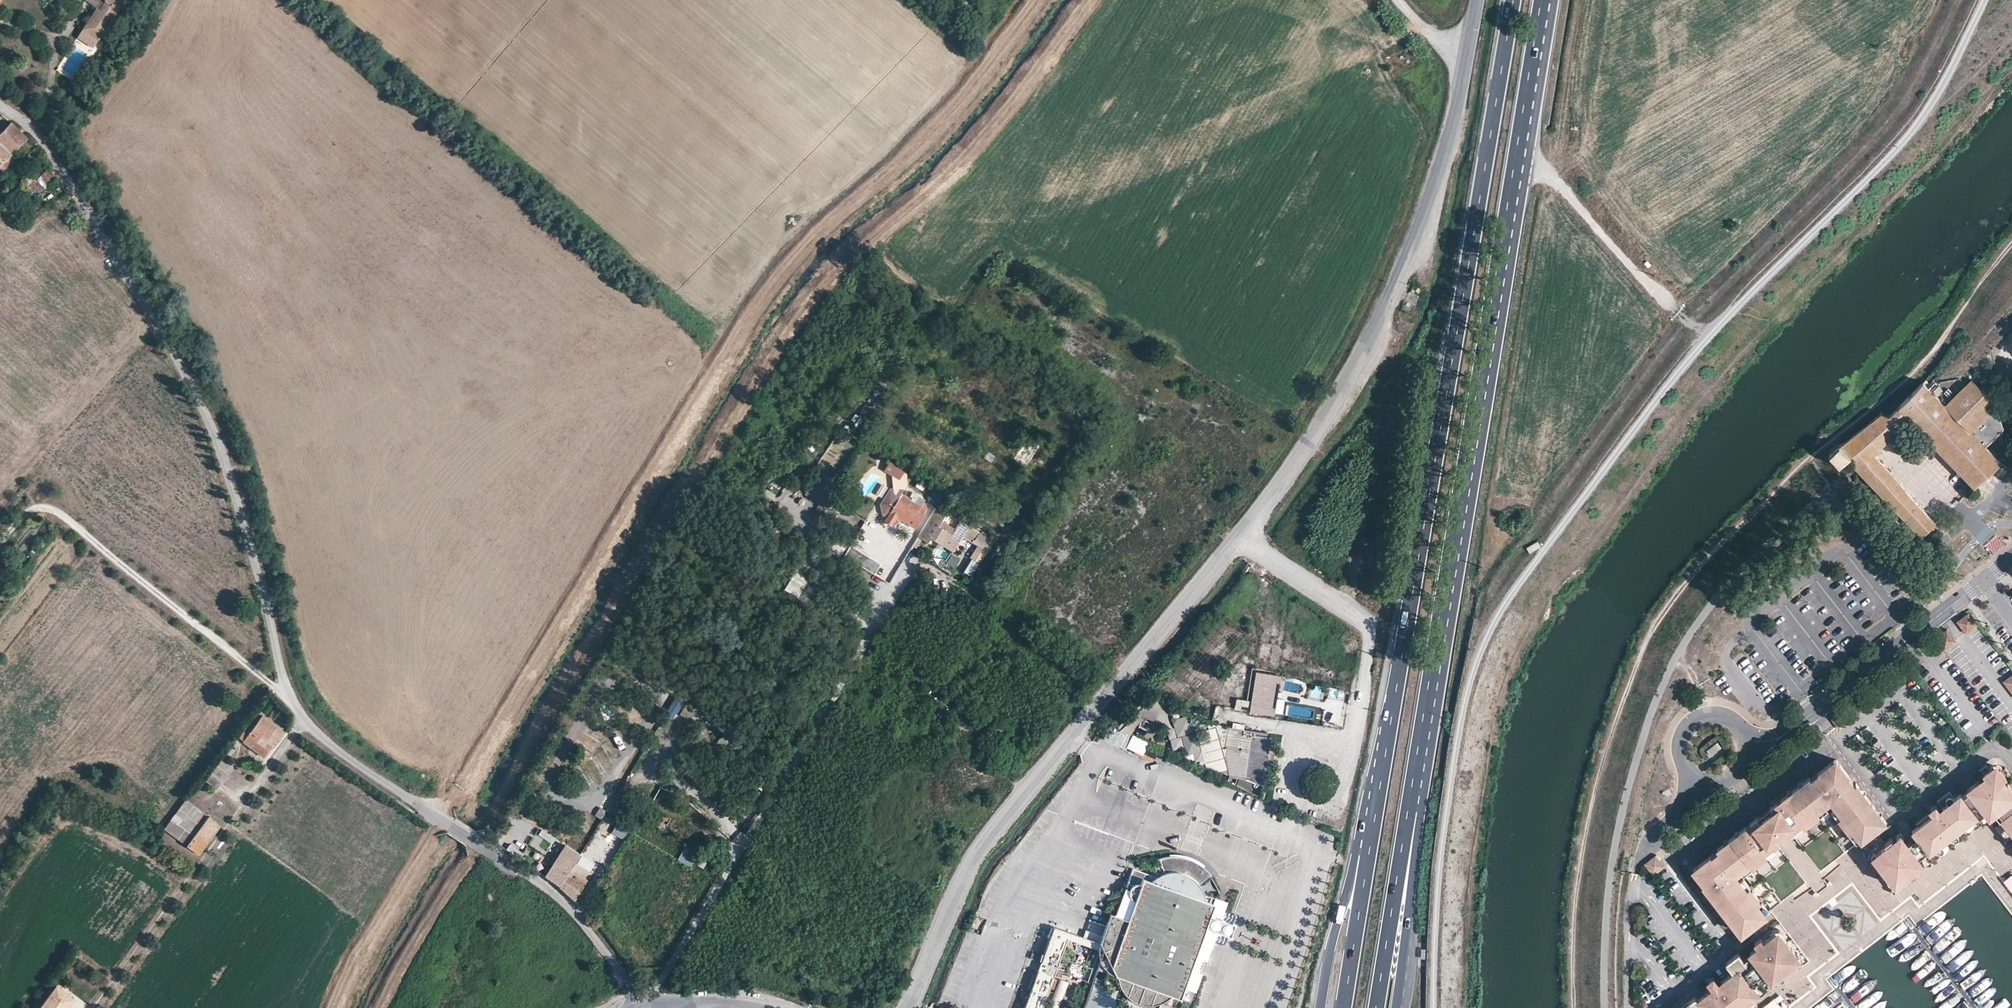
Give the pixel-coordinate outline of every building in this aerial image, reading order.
[(128,0),(104,0),(98,10),(78,40),(95,51),(128,0)] [(104,0),(87,0),(86,2),(89,4),(98,10),(104,0)] [(12,124),(0,137),(0,158),(6,163),(28,140),(12,124)] [(31,175),(19,183),(30,200),(58,180),(49,168),(34,179),(31,175)] [(2002,322),(1996,317),(1991,323),(1997,328),(2002,322)] [(1951,398),(1945,404),(1944,405),(1968,431),(1970,430),(1995,406),(1987,398),(1977,387),(1970,380),(1951,398)] [(1928,386),(1923,381),(1888,416),(1881,413),(1839,446),(1850,458),(1847,460),(1920,536),(1934,524),(1922,510),(1873,455),(1907,419),(1973,487),(1987,474),(2000,462),(1984,445),(1970,430),(1968,431),(1944,405),(1945,404),(1928,386)] [(1989,390),(1985,386),(1983,385),(1980,386),(1977,387),(1987,398),(1989,395),(1989,392),(1989,390)] [(2002,427),(1995,406),(1970,430),(1984,445),(2002,427)] [(1039,443),(1026,435),(1013,457),(1026,465),(1039,443)] [(1839,446),(1829,455),(1839,467),(1847,460),(1850,458),(1839,446)] [(903,471),(889,463),(885,469),(899,477),(903,471)] [(834,483),(825,477),(821,484),(830,490),(834,483)] [(898,499),(904,489),(899,486),(889,488),(880,504),(882,513),(887,516),(898,499)] [(929,501),(936,506),(943,494),(937,490),(929,501)] [(963,490),(957,498),(974,510),(980,503),(980,502),(963,490)] [(915,502),(918,496),(911,492),(908,498),(915,502)] [(887,516),(884,520),(891,525),(894,520),(898,523),(901,519),(913,527),(925,509),(921,506),(917,512),(898,499),(887,516)] [(927,520),(920,531),(945,546),(951,535),(944,530),(947,526),(939,522),(937,526),(927,520)] [(836,542),(831,554),(841,558),(845,545),(836,542)] [(852,546),(846,557),(874,575),(881,564),(852,546)] [(973,578),(981,565),(971,560),(964,573),(973,578)] [(797,569),(783,596),(797,603),(811,576),(797,569)] [(1968,613),(1957,622),(1965,632),(1976,625),(1968,613)] [(1956,640),(1948,629),(1936,638),(1944,649),(1956,640)] [(1256,672),(1251,703),(1250,712),(1271,715),(1278,675),(1256,672)] [(2003,680),(2011,692),(2011,673),(2003,680)] [(1322,689),(1311,687),(1309,696),(1321,698),(1322,689)] [(1276,714),(1283,715),(1285,700),(1277,699),(1276,714)] [(1250,712),(1251,703),(1236,700),(1235,709),(1250,712)] [(680,715),(696,722),(702,710),(686,703),(680,715)] [(1232,719),(1233,708),(1215,707),(1214,717),(1232,719)] [(1842,711),(1832,719),(1838,727),(1849,720),(1842,711)] [(285,733),(262,716),(252,729),(246,725),(237,736),(263,757),(272,747),(273,747),(285,733)] [(1156,724),(1141,718),(1137,726),(1152,733),(1156,724)] [(991,731),(993,732),(1002,738),(1003,739),(1010,729),(998,722),(991,731)] [(1239,755),(1242,734),(1229,730),(1222,773),(1244,782),(1245,779),(1248,757),(1239,755)] [(1002,738),(993,732),(988,741),(997,746),(1002,738)] [(1242,733),(1242,734),(1239,755),(1248,757),(1245,779),(1262,785),(1269,737),(1242,733)] [(1108,748),(1110,736),(1103,734),(1102,746),(1108,748)] [(1718,743),(1708,751),(1711,756),(1721,748),(1718,743)] [(233,767),(220,758),(204,780),(216,789),(233,767)] [(1988,761),(1985,764),(1982,760),(1976,765),(1979,769),(1982,772),(1977,777),(1975,775),(1963,784),(1964,786),(1958,790),(1957,790),(1951,793),(1949,790),(1937,799),(1943,808),(1940,810),(1938,807),(1936,814),(1930,813),(1933,816),(1930,818),(1926,812),(1914,822),(1916,824),(1911,827),(1916,835),(1928,850),(1931,855),(1986,814),(1990,819),(1994,816),(2011,839),(2011,787),(2005,778),(2002,779),(1999,775),(2004,772),(2008,769),(2003,762),(1999,765),(1996,762),(1991,765),(1988,761)] [(1838,763),(1832,762),(1817,774),(1821,779),(1815,785),(1810,779),(1809,778),(1802,784),(1797,787),(1792,792),(1787,795),(1767,811),(1769,814),(1760,820),(1759,818),(1739,833),(1734,837),(1727,842),(1747,866),(1775,843),(1788,833),(1830,801),(1860,840),(1875,829),(1885,822),(1880,816),(1876,811),(1863,794),(1860,789),(1855,783),(1854,784),(1848,788),(1843,781),(1848,776),(1839,764),(1838,763)] [(1817,774),(1810,779),(1815,785),(1821,779),(1817,774)] [(1854,784),(1848,776),(1843,781),(1848,788),(1854,784)] [(614,798),(606,812),(619,818),(626,804),(614,798)] [(220,825),(185,799),(163,829),(199,854),(220,825)] [(1857,843),(1860,840),(1830,801),(1788,833),(1792,839),(1828,811),(1854,844),(1855,844),(1857,843)] [(1927,808),(1930,813),(1936,814),(1938,807),(1934,802),(1927,808)] [(670,818),(659,812),(655,818),(665,825),(670,818)] [(1986,814),(1931,855),(1936,861),(1990,819),(1986,814)] [(1990,819),(2011,849),(2011,839),(1994,816),(1990,819)] [(611,833),(625,841),(633,828),(619,820),(611,833)] [(1877,831),(1875,829),(1860,840),(1857,843),(1858,845),(1864,853),(1862,854),(1864,858),(1867,856),(1874,865),(1872,867),(1874,869),(1876,868),(1882,876),(1880,877),(1883,882),(1885,880),(1892,888),(1890,890),(1893,894),(1895,892),(1894,890),(1903,883),(1905,885),(1908,883),(1906,880),(1914,874),(1916,876),(1919,874),(1917,871),(1926,864),(1923,861),(1894,883),(1864,845),(1879,834),(1877,831)] [(1900,831),(1892,838),(1895,842),(1895,841),(1903,835),(1900,831)] [(594,833),(585,857),(610,866),(619,842),(594,833)] [(1883,840),(1879,834),(1864,845),(1894,883),(1923,861),(1920,856),(1921,854),(1913,843),(1908,838),(1906,839),(1903,835),(1895,841),(1895,842),(1892,838),(1890,835),(1883,840)] [(1916,841),(1913,843),(1921,854),(1928,850),(1916,835),(1913,838),(1916,841)] [(1765,914),(1734,875),(1739,871),(1747,866),(1727,842),(1726,842),(1721,846),(1715,851),(1715,852),(1721,859),(1713,865),(1708,858),(1694,868),(1694,873),(1702,883),(1701,883),(1707,891),(1712,887),(1721,899),(1716,903),(1739,933),(1741,932),(1751,924),(1765,914)] [(1779,848),(1775,843),(1747,866),(1751,872),(1779,848)] [(552,868),(546,877),(560,887),(574,901),(584,886),(596,866),(565,847),(552,868)] [(677,860),(690,868),(698,856),(685,848),(677,860)] [(1928,850),(1921,854),(1920,856),(1923,861),(1926,864),(1927,865),(1928,867),(1932,864),(1936,861),(1931,855),(1928,850)] [(1713,865),(1721,859),(1715,852),(1708,858),(1713,865)] [(1662,867),(1654,857),(1643,865),(1651,876),(1662,867)] [(1208,875),(1206,873),(1203,871),(1201,869),(1199,867),(1197,866),(1195,865),(1192,864),(1189,863),(1187,862),(1184,861),(1181,860),(1178,860),(1175,860),(1172,860),(1168,860),(1166,860),(1164,861),(1161,861),(1159,862),(1163,877),(1160,878),(1155,880),(1132,872),(1115,919),(1109,917),(1106,929),(1101,940),(1099,947),(1103,954),(1098,970),(1118,977),(1118,981),(1119,986),(1121,991),(1124,996),(1131,1002),(1138,1006),(1147,1007),(1154,1006),(1161,1003),(1166,1000),(1170,996),(1191,1004),(1216,933),(1206,929),(1210,917),(1221,921),(1226,905),(1204,898),(1202,894),(1200,890),(1198,886),(1210,877),(1208,875)] [(1744,877),(1751,872),(1747,866),(1739,871),(1744,877)] [(1744,877),(1739,871),(1734,875),(1765,914),(1770,910),(1744,877)] [(1721,899),(1712,887),(1707,891),(1711,896),(1712,898),(1716,903),(1721,899)] [(1765,914),(1751,924),(1756,931),(1770,920),(1800,958),(1771,980),(1774,985),(1809,958),(1771,909),(1770,910),(1765,914)] [(1235,926),(1221,921),(1210,917),(1206,929),(1216,933),(1230,939),(1235,926)] [(1760,936),(1764,941),(1758,945),(1755,947),(1758,951),(1752,955),(1755,959),(1751,962),(1747,965),(1745,961),(1742,957),(1738,952),(1725,962),(1732,971),(1720,981),(1710,989),(1707,986),(1694,996),(1693,994),(1676,1007),(1734,1007),(1759,989),(1763,994),(1765,992),(1763,990),(1767,987),(1769,989),(1771,987),(1774,985),(1771,980),(1800,958),(1770,920),(1756,931),(1760,936)] [(1086,934),(1101,940),(1106,929),(1090,923),(1086,934)] [(1080,934),(1078,943),(1092,946),(1094,937),(1080,934)] [(1764,941),(1760,936),(1754,941),(1758,945),(1764,941)] [(1758,951),(1755,947),(1753,944),(1747,949),(1749,952),(1752,955),(1758,951)] [(1748,958),(1752,955),(1749,952),(1745,954),(1742,957),(1745,961),(1748,958)] [(1054,977),(1057,966),(1054,965),(1052,966),(1051,967),(1049,969),(1049,972),(1050,975),(1051,977),(1054,977)] [(1709,985),(1707,986),(1710,989),(1720,981),(1718,978),(1715,980),(1713,976),(1706,980),(1709,985)] [(1115,982),(1097,982),(1094,981),(1086,1007),(1115,1007),(1115,982)] [(57,988),(42,1007),(69,1007),(75,1001),(57,988)] [(1763,994),(1759,989),(1734,1007),(1745,1007),(1763,994)] [(1763,1007),(1783,1007),(1776,999),(1763,1007)]
